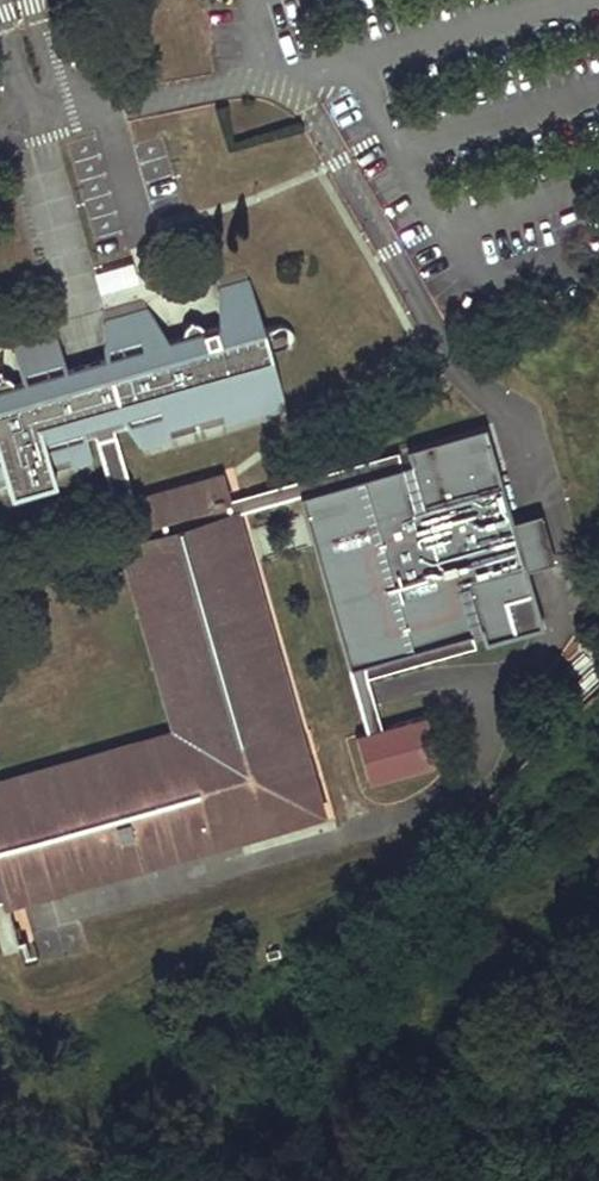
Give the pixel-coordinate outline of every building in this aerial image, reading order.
[(99,285),(135,276),(131,261),(95,270),(99,285)] [(94,472),(81,426),(119,415),(145,457),(287,416),(245,271),(217,279),(217,324),(165,339),(142,300),(103,312),(103,357),(65,368),(53,326),(9,339),(21,380),(0,386),(0,498),(94,472)] [(132,505),(113,436),(94,441),(118,523),(0,557),(0,588),(120,554),(170,730),(0,776),(0,801),(201,745),(197,730),(142,540),(138,524),(132,505)] [(485,448),(311,496),(330,562),(503,514),(485,448)] [(219,480),(132,505),(138,524),(225,500),(219,480)] [(225,500),(138,524),(142,540),(229,515),(225,500)] [(0,801),(0,893),(311,808),(229,515),(142,540),(197,730),(216,726),(220,739),(201,745),(0,801)] [(512,545),(339,594),(357,659),(531,610),(512,545)] [(425,715),(355,734),(368,781),(438,761),(425,715)] [(201,745),(220,739),(216,726),(197,730),(201,745)]
